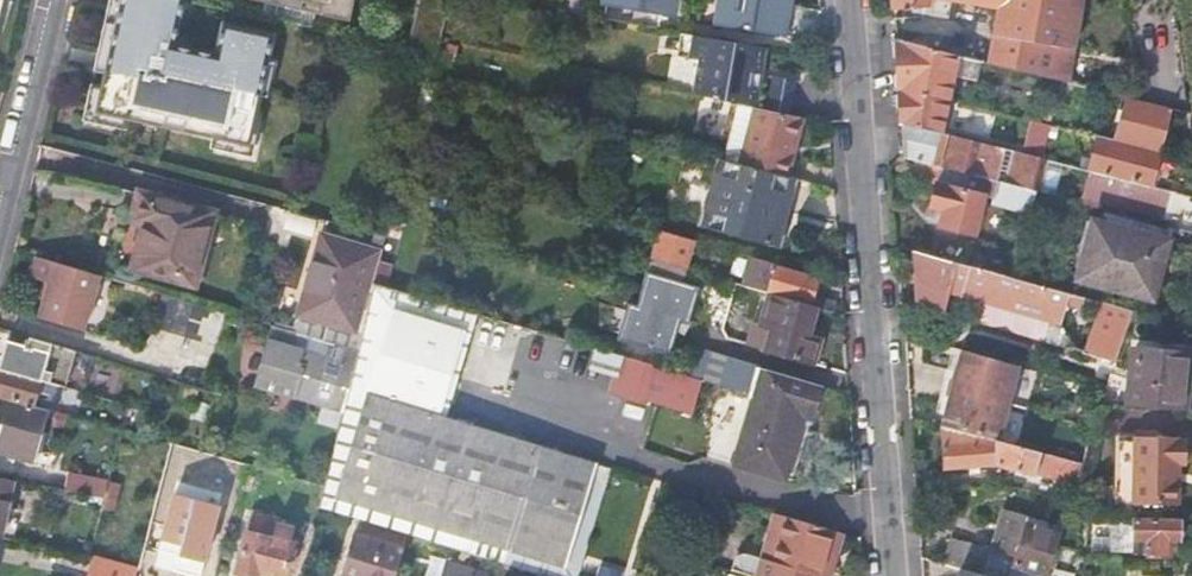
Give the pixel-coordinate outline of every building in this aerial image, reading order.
[(94,69),(106,71),(107,65),(109,54),(120,6),(121,0),(109,0),(94,69)] [(120,6),(109,54),(140,61),(137,72),(107,65),(106,71),(103,84),(97,110),(128,116),(164,125),(212,135),(248,143),(255,110),(259,94),(267,59),(272,33),(223,22),(216,54),(200,51),(172,45),(176,24),(182,0),(121,0),(120,6)] [(349,21),(354,0),(256,0),(349,21)] [(407,47),(436,54),(441,38),(453,0),(420,0),(407,47)] [(605,6),(672,17),(675,0),(606,0),(605,6)] [(719,26),(759,33),(764,2),(789,6),(791,0),(723,0),(719,26)] [(894,8),(933,6),(932,12),(949,15),(953,0),(894,0),(894,8)] [(999,8),(988,62),(1047,76),(1062,80),(1067,81),(1082,0),(960,0),(999,8)] [(1139,99),(1169,106),(1189,111),(1176,9),(1175,0),(1127,0),(1139,99)] [(784,37),(789,6),(764,2),(759,33),(784,37)] [(768,48),(705,38),(691,93),(740,104),(750,107),(760,67),(764,68),(768,48)] [(975,78),(979,60),(897,40),(900,89),(948,100),(954,73),(975,78)] [(140,61),(109,54),(107,65),(137,72),(140,61)] [(267,59),(259,94),(267,96),(275,60),(267,59)] [(768,74),(760,109),(795,117),(803,82),(768,74)] [(1058,98),(1062,80),(1047,76),(1042,94),(1058,98)] [(97,110),(103,84),(91,82),(83,119),(126,128),(128,116),(97,110)] [(900,89),(902,123),(940,132),(948,100),(900,89)] [(1139,99),(1128,96),(1115,141),(1097,136),(1089,170),(1148,184),(1169,106),(1139,99)] [(740,104),(725,160),(789,177),(790,175),(784,174),(789,157),(795,159),(806,119),(795,117),(760,109),(750,107),(740,104)] [(248,143),(212,135),(209,147),(251,156),(261,112),(255,110),(248,143)] [(1043,158),(1051,125),(1034,121),(1027,154),(1043,158)] [(916,158),(944,166),(998,180),(1036,189),(1039,190),(1047,160),(1043,158),(1027,154),(940,132),(902,123),(904,155),(916,158)] [(784,174),(790,175),(795,159),(789,157),(784,174)] [(944,166),(916,158),(911,176),(936,182),(939,183),(944,166)] [(789,177),(725,160),(706,227),(782,249),(787,234),(784,230),(786,224),(780,222),(793,178),(789,177)] [(1054,194),(1062,164),(1047,160),(1039,190),(1054,194)] [(998,180),(944,166),(939,183),(985,194),(984,198),(994,200),(998,180)] [(1081,201),(1089,204),(1091,197),(1170,218),(1177,191),(1148,184),(1089,170),(1081,201)] [(998,180),(994,200),(993,203),(1031,212),(1036,189),(998,180)] [(985,194),(939,183),(936,182),(930,206),(944,209),(940,225),(975,232),(984,198),(985,194)] [(214,212),(141,192),(138,194),(131,192),(113,263),(194,283),(214,212)] [(1079,277),(1154,298),(1169,241),(1095,222),(1079,277)] [(659,230),(652,258),(685,268),(693,239),(659,230)] [(374,284),(382,253),(322,235),(300,313),(363,332),(374,284)] [(1132,310),(1011,277),(912,250),(916,303),(944,311),(943,290),(977,300),(979,322),(1045,341),(1049,323),(1056,321),(1060,322),(1066,302),(1090,309),(1089,311),(1097,314),(1084,352),(1116,362),(1132,310)] [(98,274),(35,256),(30,277),(48,281),(38,316),(82,329),(98,274)] [(767,292),(768,292),(816,306),(833,312),(835,301),(813,295),(818,279),(775,266),(767,292)] [(646,273),(642,291),(638,308),(629,305),(619,340),(671,355),(681,322),(689,324),(699,288),(646,273)] [(446,418),(474,314),(374,284),(363,332),(359,349),(349,388),(446,418)] [(808,335),(816,306),(768,292),(758,324),(770,328),(763,350),(814,363),(821,339),(808,335)] [(196,302),(164,293),(154,327),(185,336),(195,304),(196,302)] [(195,304),(185,336),(217,344),(227,313),(195,304)] [(752,345),(763,350),(770,328),(758,324),(752,345)] [(359,349),(274,325),(257,384),(281,392),(295,390),(296,396),(344,410),(349,390),(349,388),(359,349)] [(0,362),(0,369),(41,380),(66,388),(76,350),(29,336),(27,345),(6,340),(0,362)] [(1136,347),(1132,407),(1184,411),(1187,352),(1136,347)] [(1020,364),(963,348),(958,369),(953,387),(948,405),(943,425),(985,436),(999,440),(1001,441),(1010,402),(1020,364)] [(720,384),(748,392),(755,364),(728,355),(720,384)] [(693,414),(703,380),(620,357),(610,392),(646,403),(646,401),(693,414)] [(758,397),(766,369),(757,365),(748,394),(758,397)] [(958,369),(949,368),(940,402),(948,405),(953,387),(958,369)] [(44,408),(45,401),(36,399),(41,380),(0,369),(0,396),(44,408)] [(766,369),(758,397),(736,466),(783,480),(804,413),(814,416),(823,386),(766,369)] [(519,567),(553,450),(349,390),(344,410),(342,417),(340,428),(326,487),(321,507),(408,533),(494,559),(519,567)] [(4,422),(0,435),(0,450),(35,459),(48,415),(56,418),(55,423),(67,427),(70,416),(44,408),(0,396),(0,421),(4,422)] [(335,415),(332,426),(340,428),(342,417),(335,415)] [(970,464),(981,463),(998,461),(1038,473),(1078,484),(1085,463),(1001,441),(999,440),(985,441),(985,436),(943,425),(941,425),(945,467),(970,464)] [(1135,503),(1137,435),(1120,434),(1117,501),(1135,503)] [(1137,435),(1135,503),(1179,504),(1181,464),(1188,463),(1189,440),(1183,439),(1183,437),(1137,435)] [(613,466),(553,449),(553,450),(519,567),(539,573),(547,575),(578,575),(613,466)] [(981,463),(970,464),(971,473),(981,472),(981,463)] [(110,483),(71,474),(66,492),(90,496),(106,500),(110,483)] [(3,538),(10,497),(0,495),(0,537),(3,538)] [(106,500),(90,496),(88,506),(104,509),(106,500)] [(944,562),(955,566),(987,575),(1051,575),(1065,527),(1004,508),(990,550),(952,538),(944,562)] [(786,517),(774,514),(762,558),(773,561),(786,517)] [(786,517),(773,561),(762,558),(732,549),(726,567),(754,575),(811,575),(811,574),(816,575),(818,575),(831,531),(786,517)] [(1191,519),(1144,518),(1144,538),(1157,538),(1157,554),(1180,553),(1180,539),(1191,539),(1191,519)] [(237,572),(252,575),(261,575),(262,572),(277,575),(287,575),(295,544),(248,531),(237,572)] [(843,534),(831,531),(818,575),(831,575),(843,534)] [(404,547),(353,532),(341,575),(395,575),(404,547)] [(692,537),(687,555),(710,562),(716,544),(692,537)] [(138,572),(98,561),(95,575),(137,575),(138,572)] [(489,574),(451,563),(447,575),(488,575),(489,574)] [(955,566),(952,575),(987,575),(955,566)] [(726,567),(725,570),(745,575),(754,575),(726,567)]
